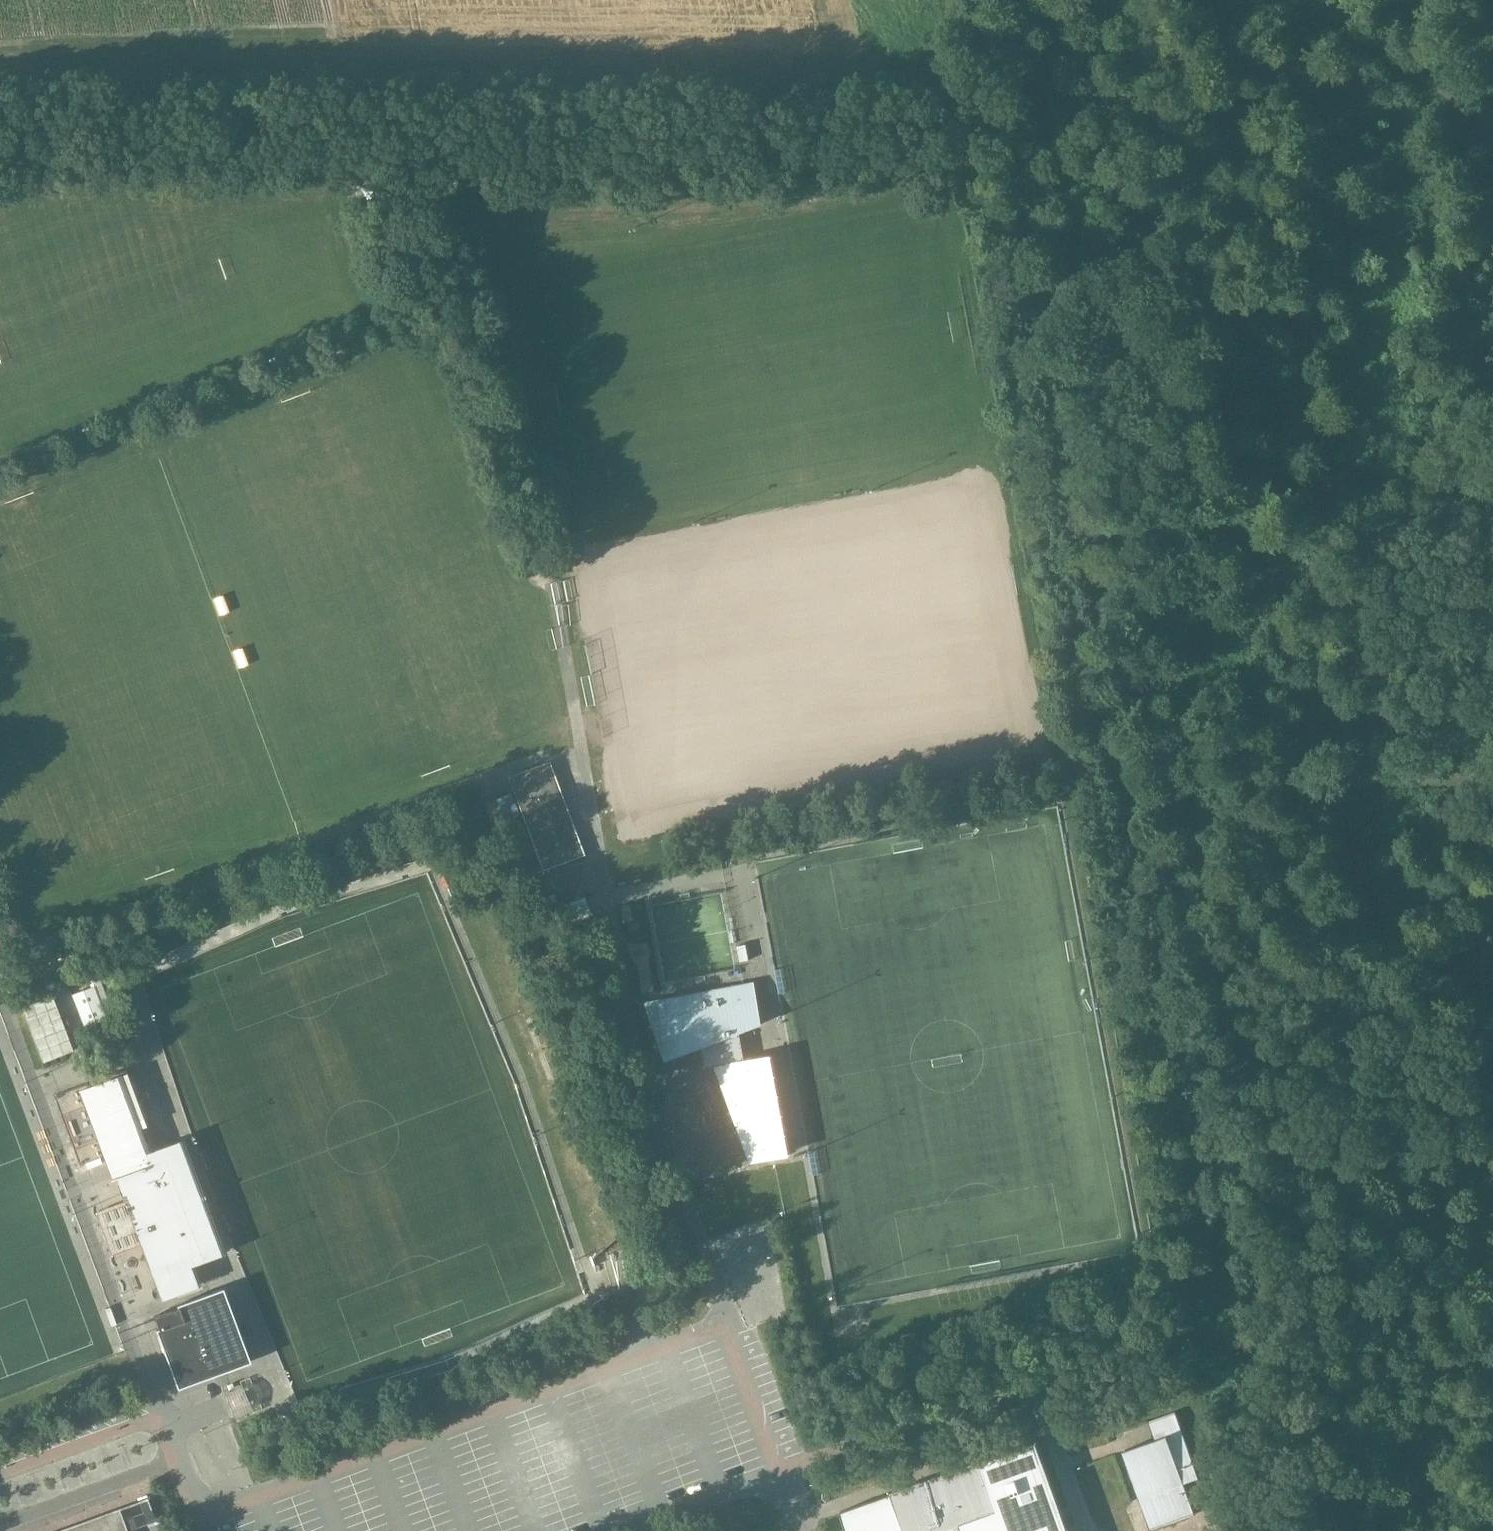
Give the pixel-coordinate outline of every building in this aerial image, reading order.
[(1258,97),(1268,96),(1267,85),(1256,87),(1258,97)] [(518,803),(537,854),(543,871),(573,859),(582,856),(548,765),(509,779),(512,787),(518,803)] [(575,879),(553,888),(556,897),(579,889),(575,879)] [(579,889),(556,897),(559,906),(582,898),(579,889)] [(553,896),(532,904),(538,918),(554,912),(559,927),(591,915),(584,899),(559,909),(553,896)] [(753,982),(645,1002),(666,1059),(700,1046),(701,1052),(741,1044),(739,1032),(761,1024),(753,982)] [(21,1007),(42,1062),(73,1051),(52,995),(21,1007)] [(770,1055),(714,1065),(715,1066),(750,1162),(789,1155),(770,1055)] [(76,1080),(74,1067),(47,1070),(49,1083),(76,1080)] [(52,1095),(79,1164),(103,1155),(112,1178),(116,1177),(161,1297),(196,1284),(189,1265),(222,1253),(179,1139),(144,1152),(135,1130),(146,1126),(124,1068),(92,1080),(93,1084),(86,1086),(85,1082),(52,1095)] [(177,1306),(153,1315),(157,1328),(155,1328),(177,1387),(249,1360),(222,1287),(176,1304),(177,1306)] [(1200,1476),(1176,1410),(1148,1420),(1155,1439),(1122,1450),(1151,1528),(1196,1512),(1185,1482),(1200,1476)] [(1096,1421),(1094,1413),(1084,1416),(1086,1423),(1096,1421)] [(1036,1441),(979,1461),(979,1460),(891,1491),(891,1493),(840,1511),(847,1530),(1069,1530),(1036,1441)] [(254,1465),(257,1474),(267,1471),(264,1462),(254,1465)] [(122,1518),(118,1507),(54,1530),(127,1530),(122,1518)]
